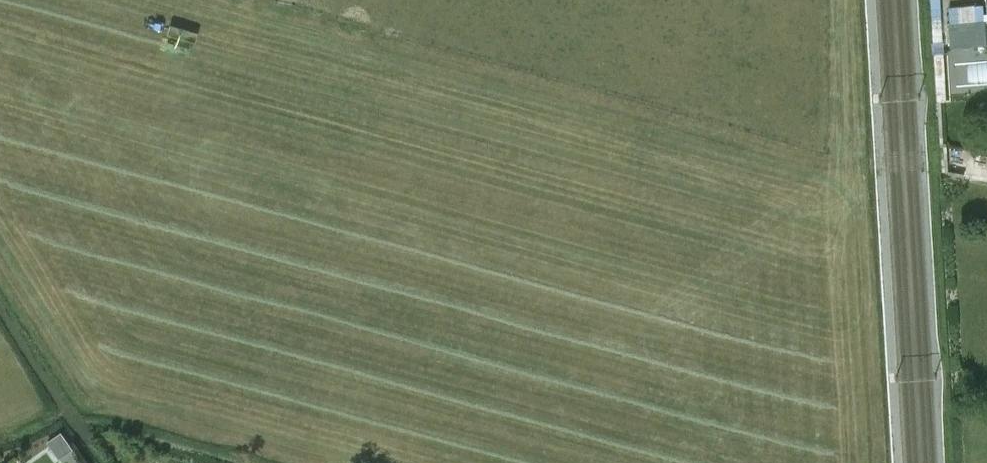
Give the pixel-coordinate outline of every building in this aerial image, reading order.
[(61,432),(47,442),(59,459),(73,449),(61,432)]
